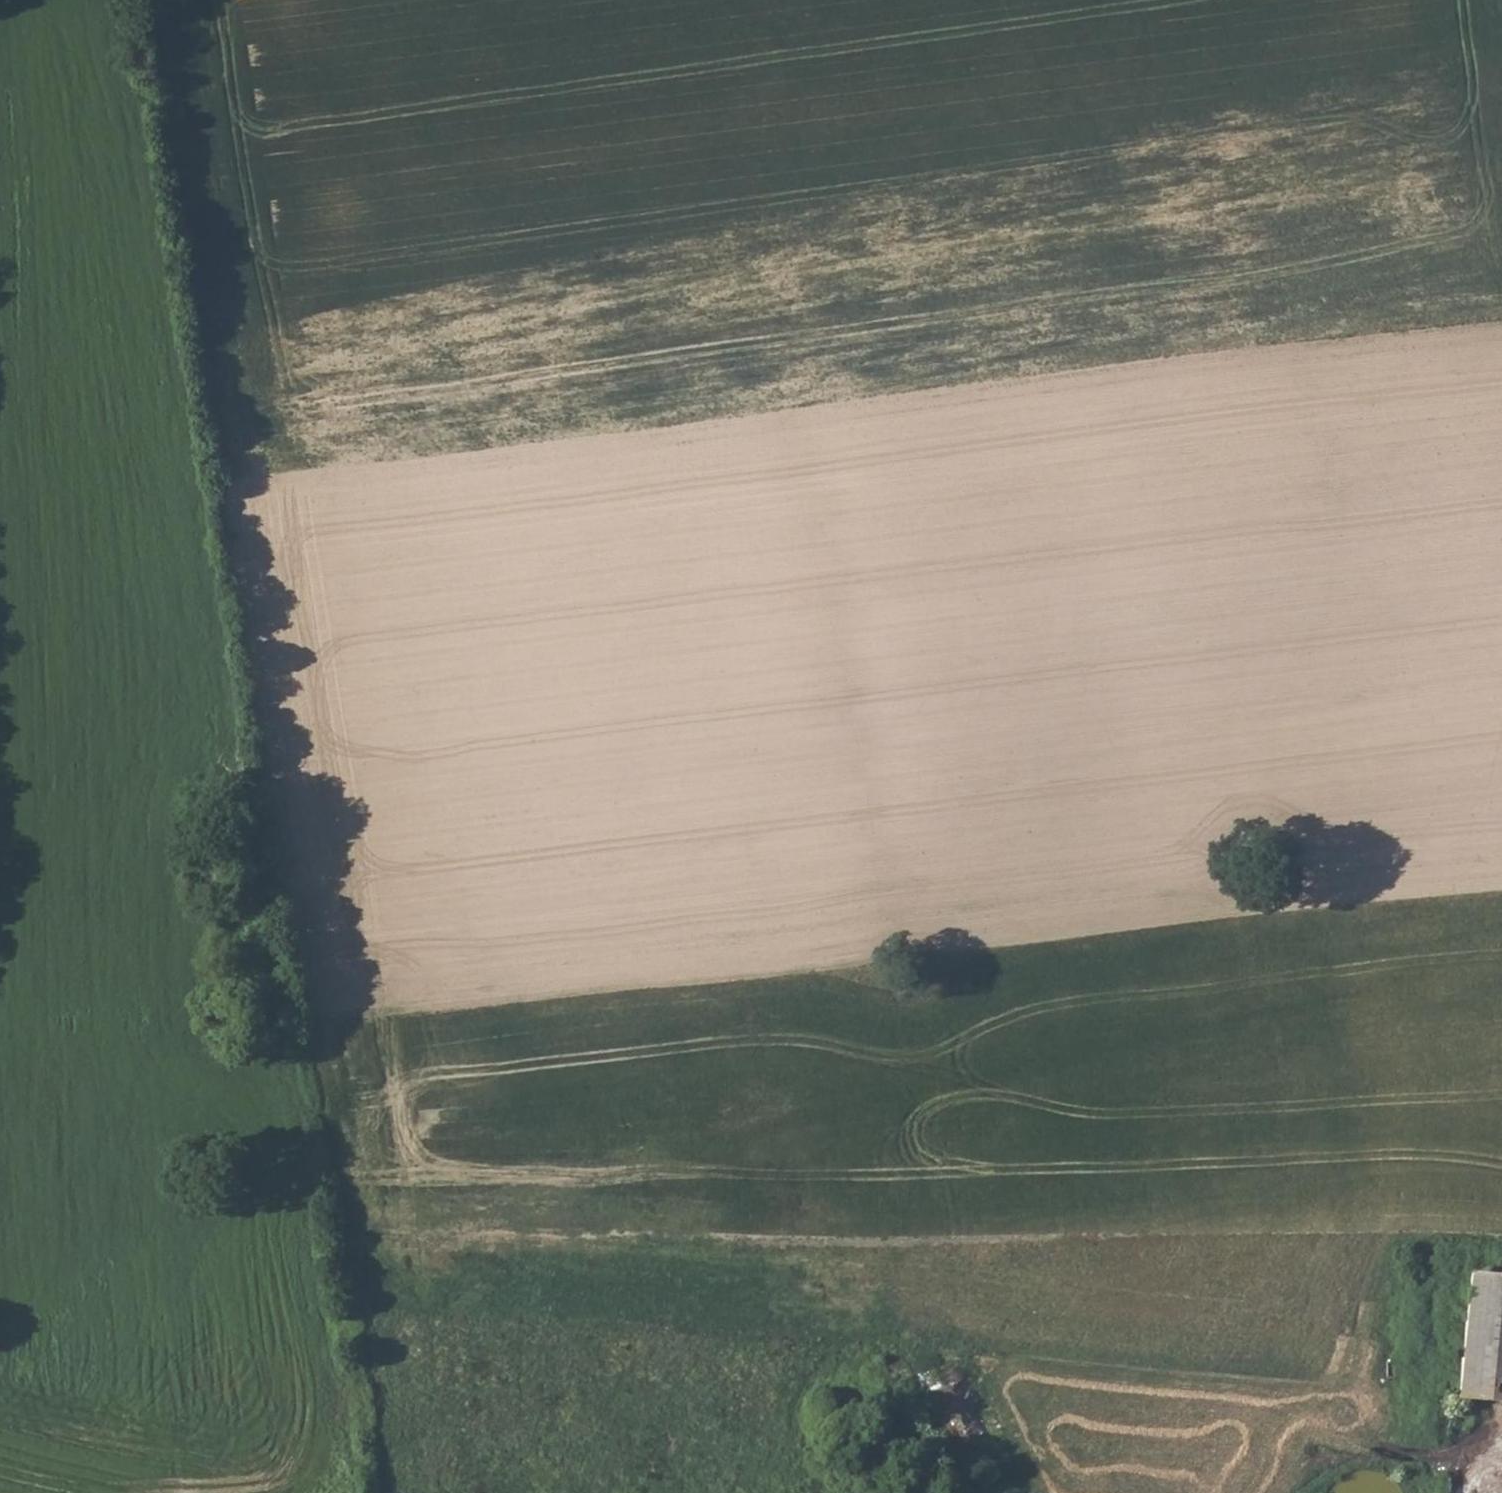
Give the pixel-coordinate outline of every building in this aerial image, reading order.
[(1460,1398),(1496,1401),(1498,1378),(1501,1378),(1501,1273),(1472,1270),(1460,1398)]
